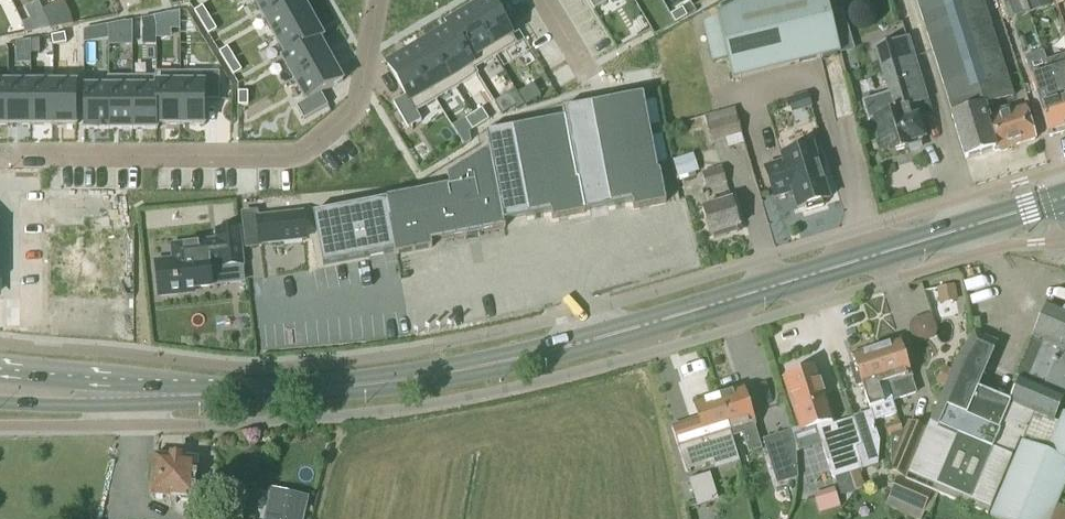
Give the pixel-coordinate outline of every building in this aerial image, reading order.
[(260,19),(295,0),(249,0),(260,19)] [(260,19),(271,39),(310,17),(300,0),(295,0),(260,19)] [(489,0),(468,13),(495,59),(517,46),(489,0)] [(594,11),(606,3),(604,0),(587,0),(594,11)] [(834,31),(827,0),(763,0),(736,7),(702,24),(711,64),(727,60),(732,80),(840,54),(834,31)] [(953,116),(951,116),(966,160),(994,151),(995,153),(1034,141),(1024,109),(989,120),(985,107),(1013,98),(981,0),(916,0),(953,116)] [(1026,0),(1001,0),(1002,0),(1008,20),(1030,14),(1026,0)] [(64,2),(42,11),(51,30),(73,26),(71,16),(64,2)] [(201,24),(210,19),(202,8),(194,13),(201,24)] [(682,10),(670,16),(675,25),(687,18),(682,10)] [(171,15),(171,31),(180,31),(180,13),(171,15)] [(450,24),(448,25),(477,75),(478,75),(475,70),(495,59),(468,13),(464,16),(464,15),(450,23),(450,24)] [(311,17),(274,38),(285,58),(281,60),(282,61),(322,38),(317,28),(318,28),(313,18),(312,19),(311,17)] [(156,28),(154,18),(141,21),(143,30),(156,28)] [(210,19),(201,24),(208,36),(217,31),(210,19)] [(125,23),(121,24),(107,27),(107,47),(132,47),(132,23),(126,24),(125,23)] [(449,30),(430,42),(457,88),(477,75),(448,25),(447,26),(447,27),(449,30)] [(107,40),(107,27),(96,29),(96,42),(107,40)] [(51,38),(53,47),(66,45),(64,35),(51,38)] [(322,38),(282,61),(293,82),(330,61),(319,41),(323,39),(322,38)] [(889,95),(863,103),(868,123),(874,121),(884,153),(889,152),(889,155),(908,149),(906,144),(909,143),(911,152),(920,149),(917,141),(918,141),(921,135),(916,119),(910,121),(906,108),(909,107),(927,102),(908,40),(896,43),(892,44),(876,49),(875,49),(889,95)] [(430,42),(409,54),(437,100),(457,88),(430,42)] [(226,65),(234,60),(227,49),(219,54),(226,65)] [(409,54),(387,67),(406,97),(393,105),(408,128),(421,120),(416,112),(437,100),(409,54)] [(1045,63),(1048,72),(1064,126),(1064,59),(1064,57),(1045,63)] [(241,72),(234,60),(226,65),(233,77),(241,72)] [(330,62),(293,82),(305,103),(296,107),(303,121),(328,107),(321,95),(342,83),(330,62)] [(1029,78),(1030,78),(1047,135),(1051,133),(1052,136),(1063,133),(1063,130),(1064,129),(1064,126),(1048,72),(1029,78)] [(132,78),(132,131),(156,131),(156,74),(155,74),(155,78),(132,78)] [(156,74),(156,131),(157,131),(157,127),(180,127),(180,74),(156,74)] [(180,74),(180,127),(205,127),(205,102),(219,102),(219,74),(180,74)] [(108,89),(84,89),(84,131),(108,131),(108,78),(108,89)] [(108,78),(108,131),(132,131),(132,78),(108,78)] [(8,79),(8,127),(30,127),(30,79),(8,79)] [(30,79),(30,127),(53,127),(53,79),(30,79)] [(53,79),(53,127),(77,127),(76,79),(53,79)] [(534,86),(518,96),(524,108),(541,98),(534,86)] [(515,92),(494,105),(501,116),(501,117),(518,111),(522,109),(524,108),(518,96),(515,92)] [(238,107),(248,107),(248,93),(238,93),(238,107)] [(591,106),(562,112),(564,120),(576,182),(578,182),(584,213),(632,203),(633,211),(666,204),(660,172),(657,172),(642,96),(591,106)] [(482,110),(473,115),(474,115),(480,126),(489,121),(482,110)] [(712,144),(726,140),(728,147),(743,143),(741,136),(734,110),(704,118),(712,144)] [(474,115),(473,115),(465,120),(464,120),(472,132),(480,126),(474,115)] [(491,134),(486,135),(486,137),(487,141),(489,151),(503,223),(551,214),(552,221),(585,214),(584,213),(578,182),(576,182),(564,120),(512,130),(500,132),(491,134)] [(781,157),(783,164),(765,169),(774,200),(787,196),(794,199),(797,210),(805,208),(806,213),(823,208),(822,202),(829,200),(820,172),(825,170),(820,153),(815,155),(813,148),(781,157)] [(386,201),(313,215),(323,267),(394,253),(395,256),(400,255),(432,249),(431,243),(505,228),(505,227),(504,227),(503,223),(489,151),(447,177),(449,187),(386,200),(386,201)] [(693,155),(673,161),(678,179),(698,173),(693,155)] [(721,168),(701,174),(706,191),(726,185),(721,168)] [(740,228),(730,197),(719,200),(721,203),(702,209),(711,237),(740,228)] [(302,214),(257,219),(260,245),(305,240),(302,214)] [(243,266),(238,229),(214,231),(215,240),(170,245),(171,259),(155,261),(159,298),(193,294),(193,290),(211,288),(209,267),(219,266),(219,268),(243,266)] [(953,287),(938,290),(940,303),(956,300),(953,287)] [(1047,305),(1033,339),(1044,344),(1030,379),(1044,385),(1064,336),(1064,313),(1047,305)] [(971,321),(972,331),(980,330),(979,320),(971,321)] [(1032,414),(1018,408),(1010,404),(977,390),(997,344),(973,334),(956,359),(952,371),(945,387),(927,431),(926,430),(906,479),(933,491),(932,493),(988,516),(1012,458),(1011,457),(1019,438),(1023,440),(1034,415),(1032,414)] [(1044,385),(1043,389),(1063,397),(1064,393),(1064,336),(1044,385)] [(899,343),(876,350),(893,403),(904,400),(915,395),(899,343)] [(855,367),(850,368),(856,388),(862,386),(870,411),(871,413),(852,419),(860,447),(855,449),(860,463),(863,470),(877,466),(878,443),(872,423),(897,415),(893,403),(876,350),(852,358),(855,367)] [(943,367),(936,383),(945,387),(952,371),(943,367)] [(815,371),(784,379),(796,414),(797,414),(802,433),(817,428),(833,479),(833,480),(835,479),(841,496),(854,492),(848,475),(859,471),(863,470),(860,463),(855,449),(860,447),(852,419),(833,426),(825,405),(827,404),(824,394),(822,394),(815,371)] [(1020,380),(1010,404),(1018,408),(1032,414),(1043,389),(1020,380)] [(1032,414),(1034,415),(1053,422),(1063,397),(1043,389),(1032,414)] [(722,398),(718,399),(730,438),(731,438),(742,435),(748,455),(761,451),(742,391),(732,394),(730,393),(723,395),(722,398)] [(695,406),(699,422),(673,430),(687,472),(711,464),(714,471),(739,463),(731,438),(730,438),(718,399),(715,400),(712,399),(706,401),(704,403),(695,406)] [(990,518),(1050,518),(1064,485),(1064,415),(1063,414),(1047,453),(1022,443),(990,518)] [(884,427),(888,437),(903,433),(899,422),(884,427)] [(887,473),(898,477),(905,480),(906,479),(926,430),(908,422),(887,473)] [(796,445),(791,431),(762,441),(777,486),(798,480),(796,445)] [(248,454),(248,460),(253,464),(259,464),(263,459),(262,453),(258,449),(252,450),(248,454)] [(151,498),(194,501),(197,460),(154,457),(151,498)] [(710,474),(688,480),(696,508),(718,501),(710,474)] [(897,479),(889,498),(923,513),(931,493),(897,479)] [(265,518),(303,518),(307,501),(271,493),(265,518)] [(1058,507),(1053,518),(1064,518),(1064,510),(1058,507)]
